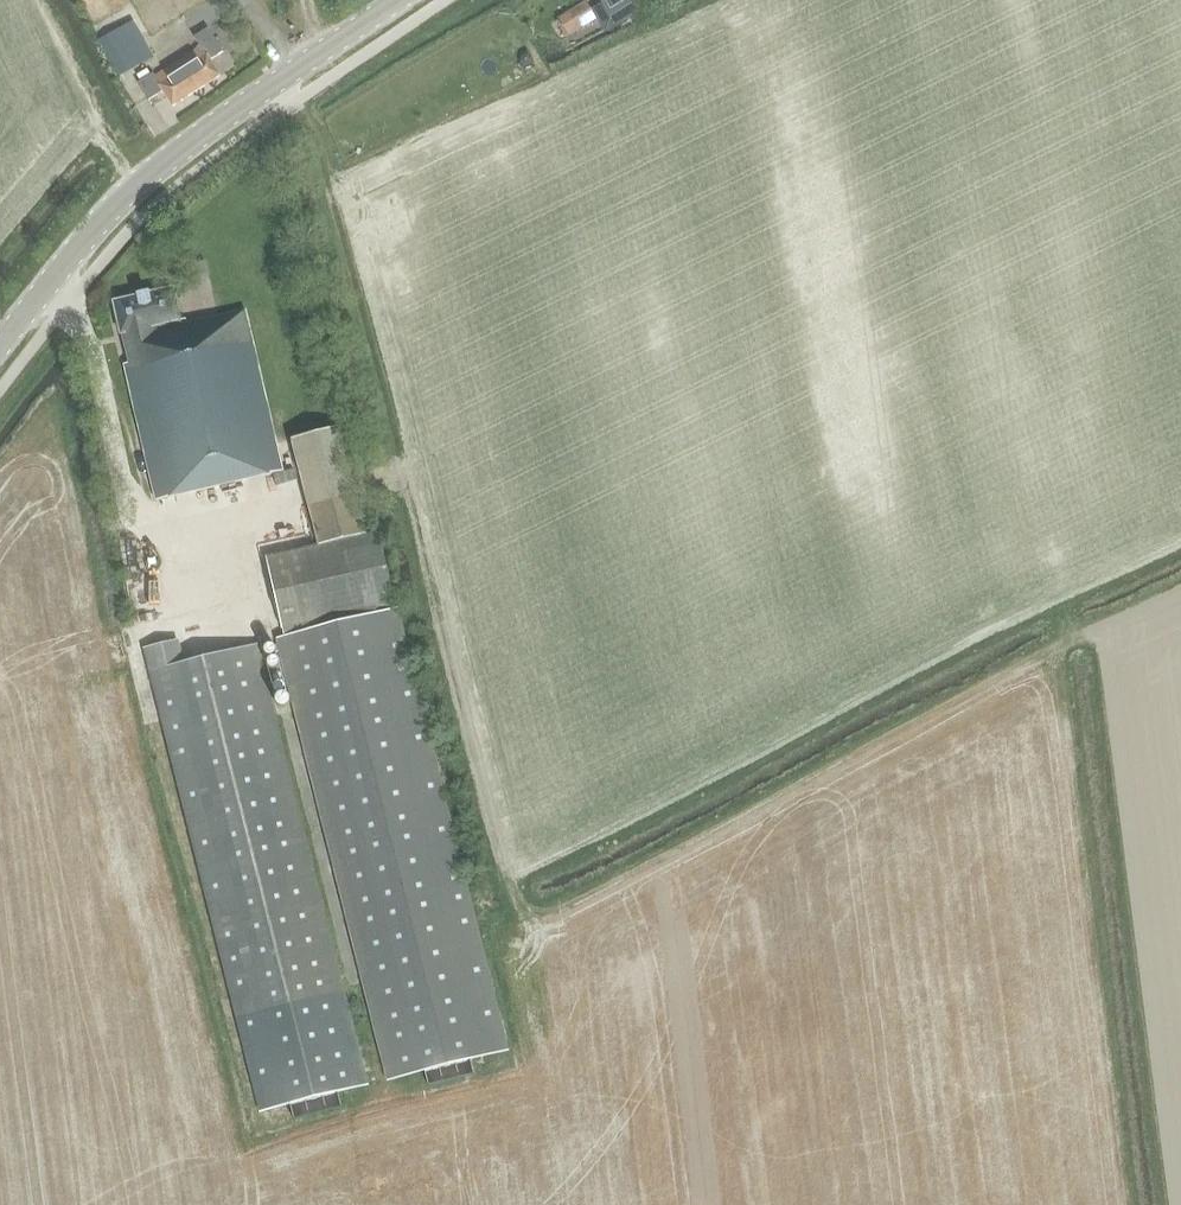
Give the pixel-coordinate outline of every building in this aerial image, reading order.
[(635,0),(600,0),(610,16),(621,9),(635,0)] [(586,1),(557,19),(568,36),(596,18),(586,1)] [(223,52),(208,28),(194,37),(200,47),(155,76),(154,74),(139,83),(149,100),(163,91),(173,106),(197,91),(220,75),(210,60),(223,52)] [(137,65),(118,31),(101,41),(120,75),(137,65)] [(519,62),(522,68),(533,63),(528,52),(521,55),(519,62)] [(149,294),(149,292),(138,295),(138,296),(114,302),(122,334),(123,334),(129,361),(129,363),(126,363),(159,502),(281,473),(243,313),(182,327),(173,288),(149,294)] [(288,641),(397,614),(377,534),(367,536),(341,428),(295,439),(320,547),(268,559),(288,641)] [(474,1076),(470,1059),(506,1050),(397,614),(288,641),(282,643),(388,1079),(424,1071),(428,1087),(474,1076)] [(145,650),(245,1050),(261,1112),(290,1105),(295,1121),(342,1109),(338,1093),(366,1086),(256,646),(193,662),(191,653),(181,655),(178,641),(145,650)]
